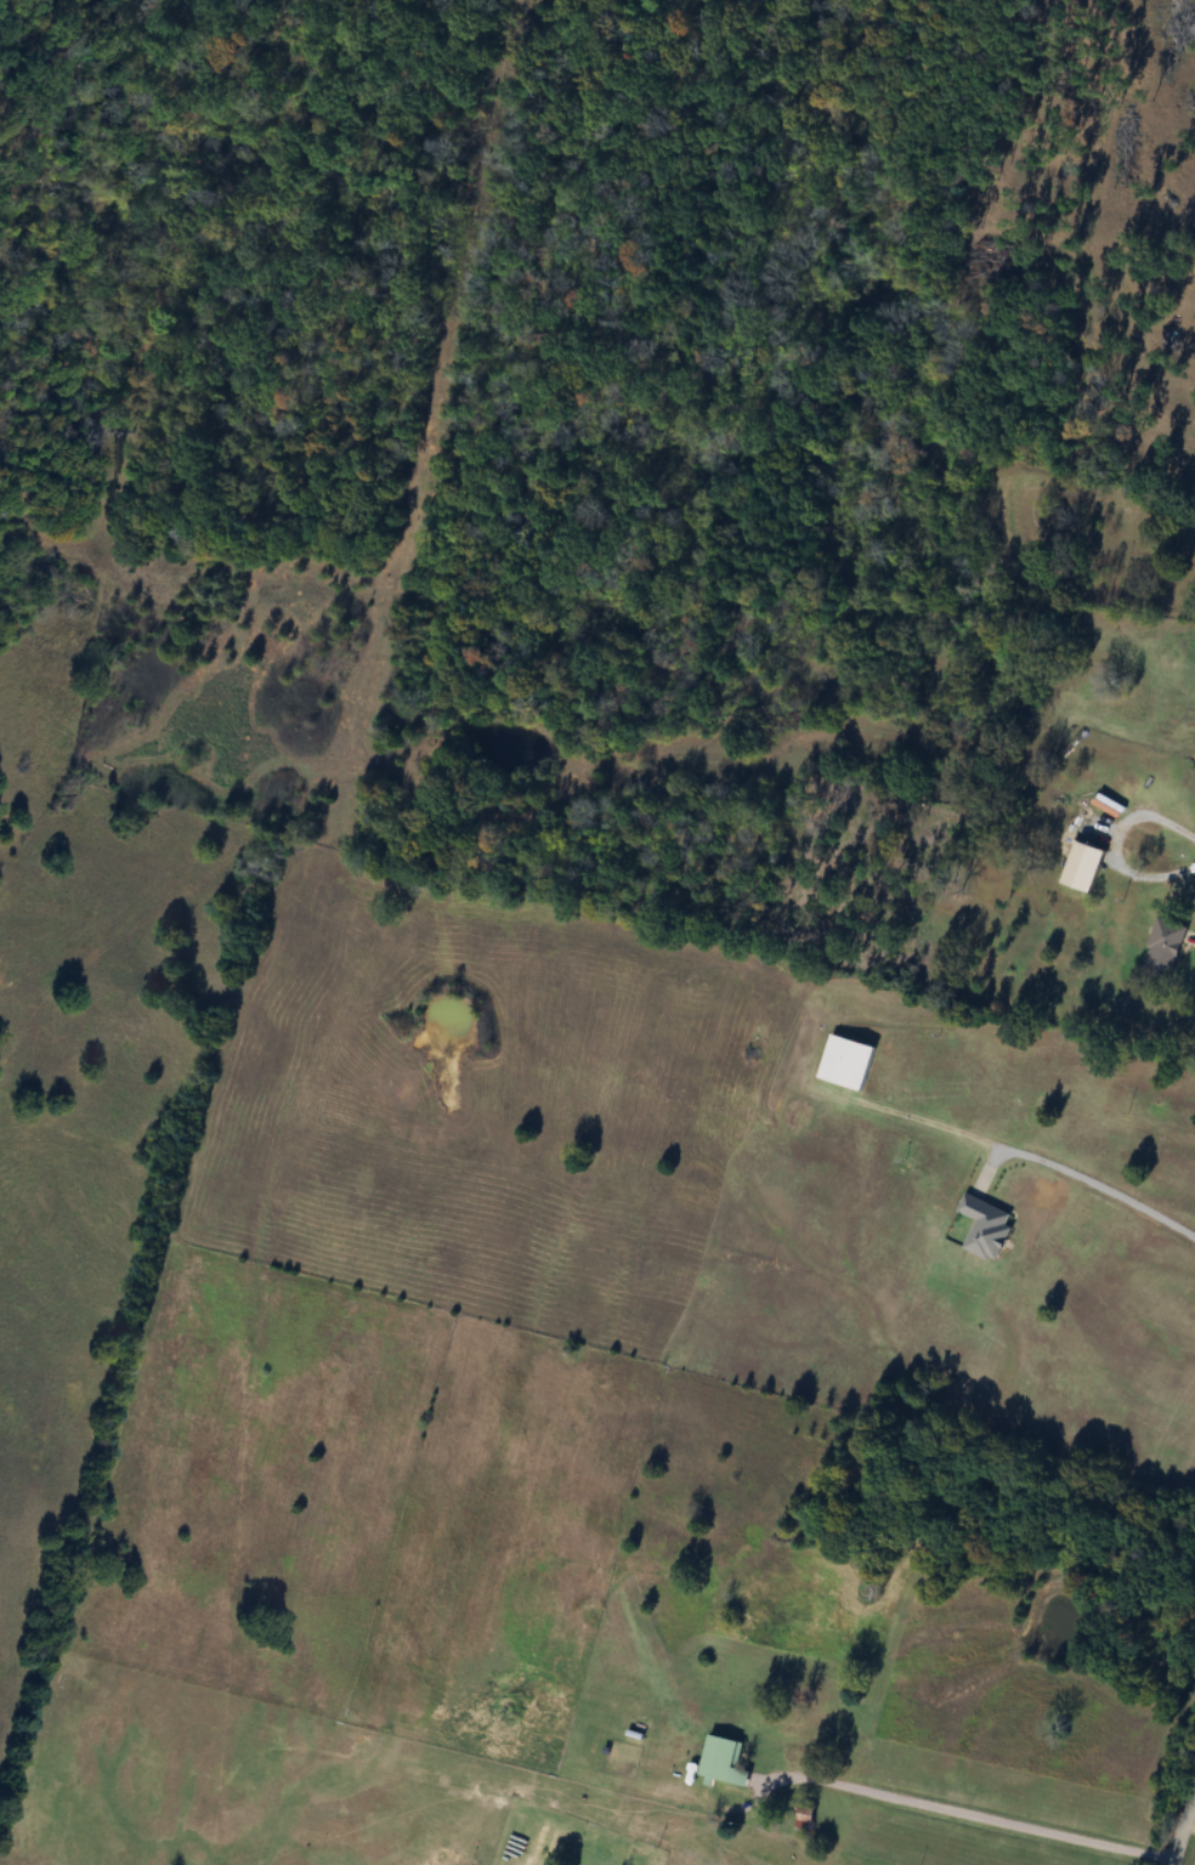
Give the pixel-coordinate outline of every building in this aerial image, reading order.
[(1189,926),(1159,917),(1143,971),(1173,980),(1189,926)] [(820,1079),(866,1091),(878,1046),(831,1035),(820,1079)] [(977,1220),(965,1250),(999,1263),(1018,1214),(966,1194),(959,1212),(977,1220)] [(748,1786),(752,1772),(737,1768),(743,1741),(711,1734),(701,1776),(748,1786)]
